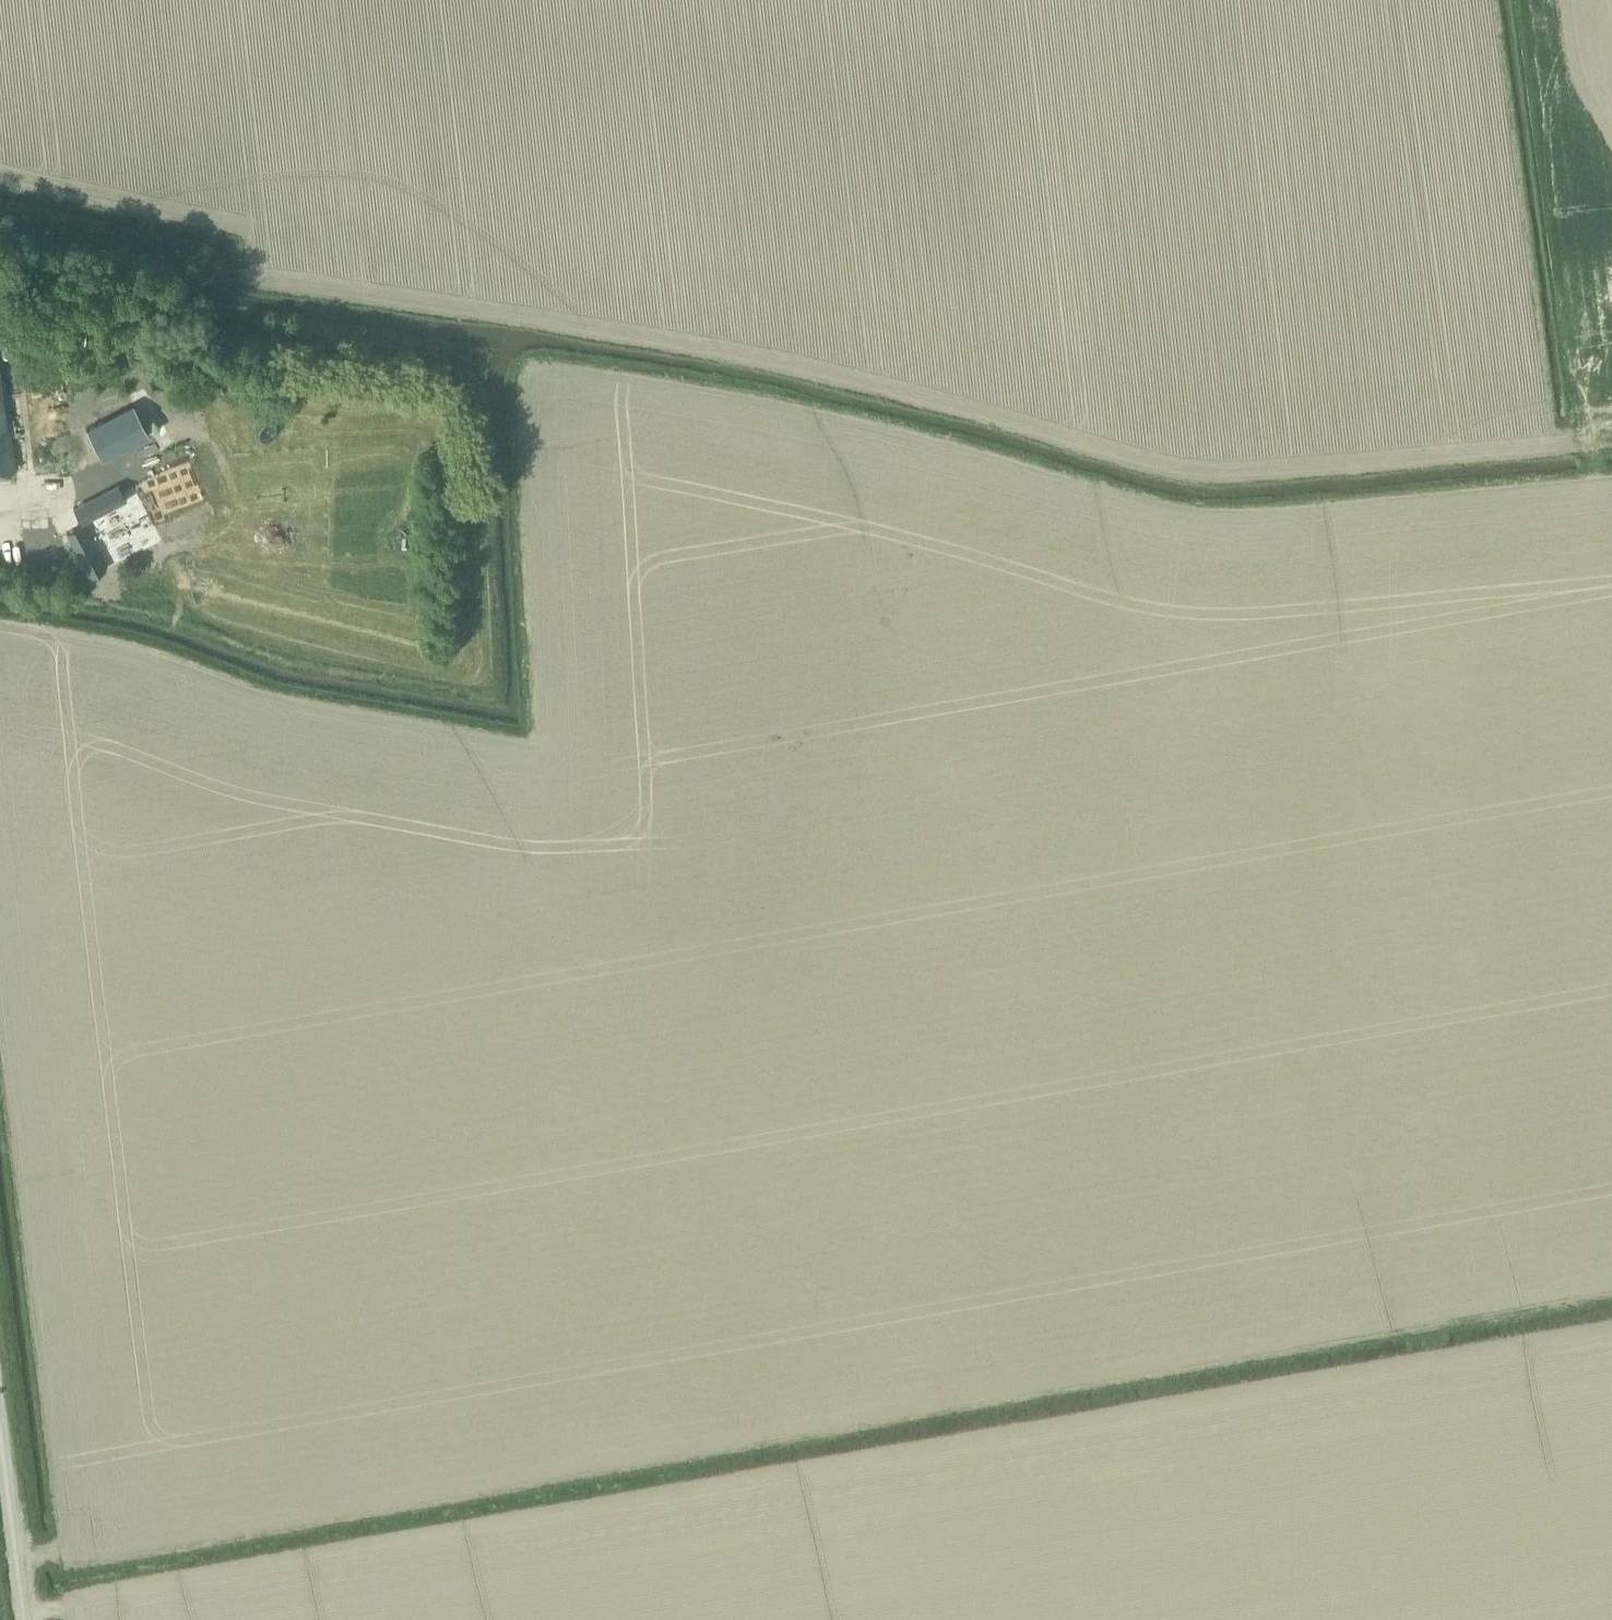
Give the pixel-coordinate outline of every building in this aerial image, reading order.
[(0,338),(0,353),(1,358),(12,357),(10,337),(0,338)] [(15,472),(1,358),(0,353),(0,474),(15,472)] [(127,480),(145,524),(207,498),(189,455),(127,480)] [(57,520),(85,568),(113,552),(85,503),(57,520)]
